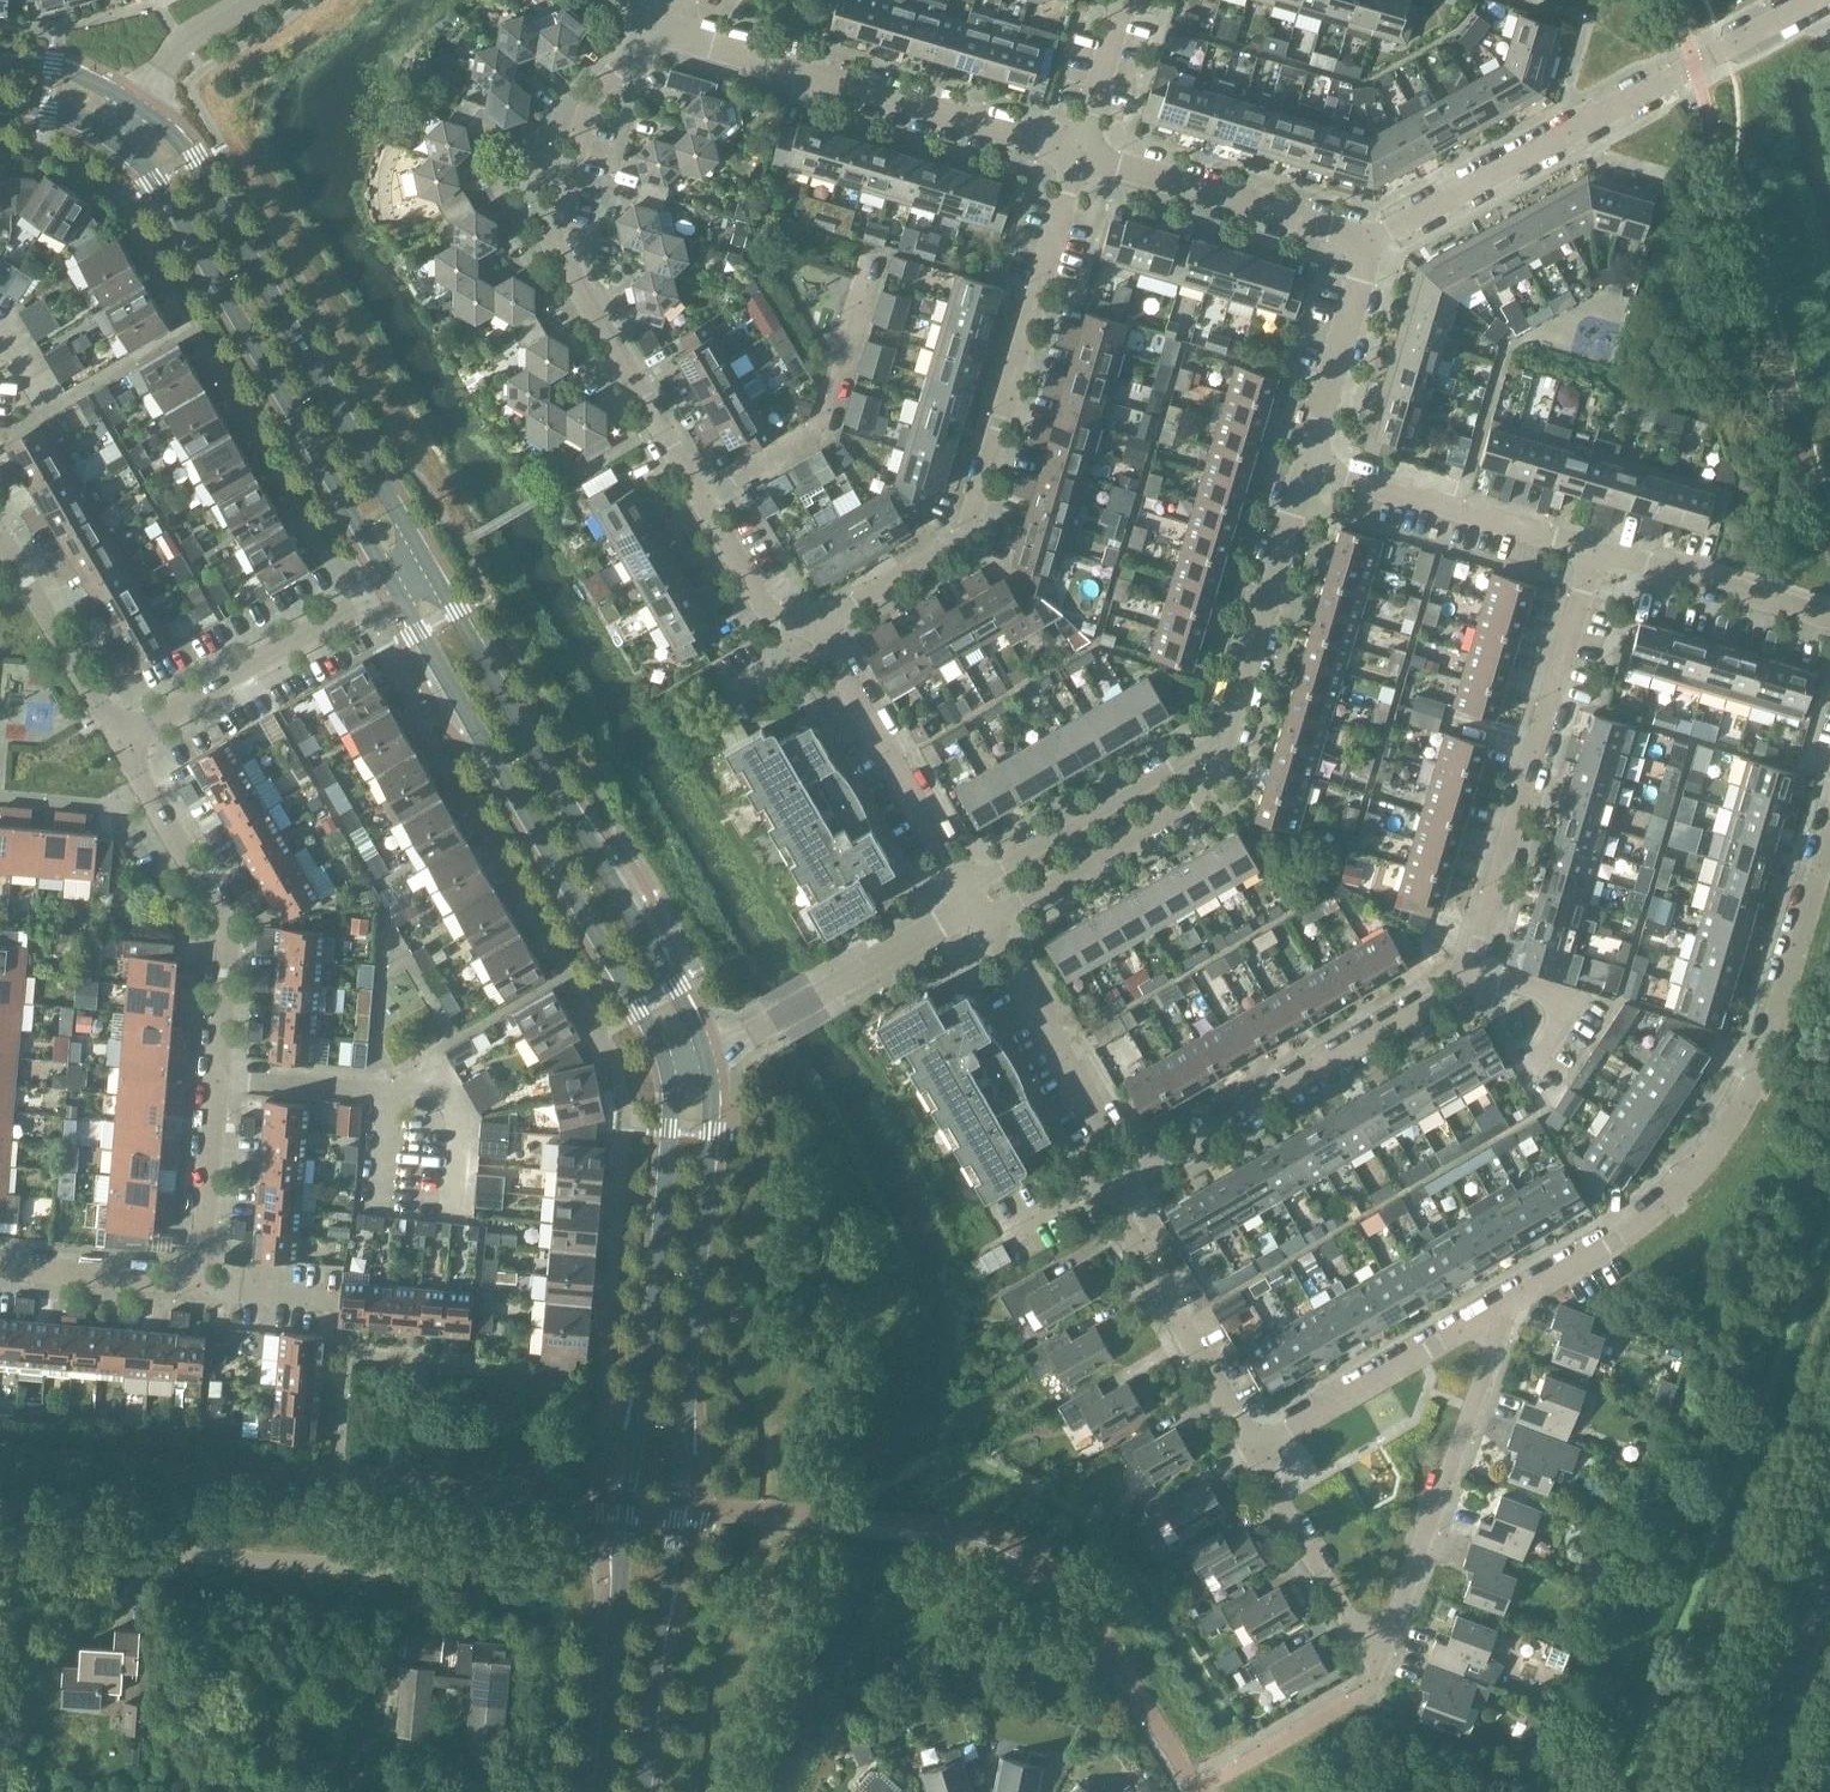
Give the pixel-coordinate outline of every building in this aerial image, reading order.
[(9,15),(10,3),(25,1),(25,0),(0,0),(0,14),(9,15)] [(69,0),(40,0),(43,12),(70,4),(69,0)] [(867,0),(825,0),(822,10),(835,14),(830,28),(857,36),(867,0)] [(881,43),(894,1),(891,0),(867,0),(857,36),(881,43)] [(933,0),(921,0),(919,8),(907,50),(931,57),(943,15),(947,4),(933,0)] [(1273,4),(1298,12),(1302,0),(1275,0),(1273,4)] [(1323,19),(1329,0),(1302,0),(1298,12),(1323,19)] [(1348,26),(1356,0),(1329,0),(1323,19),(1348,26)] [(1373,34),(1383,0),(1356,0),(1348,26),(1346,33),(1371,41),(1373,34)] [(1373,34),(1407,44),(1418,6),(1409,4),(1410,0),(1383,0),(1373,34)] [(907,50),(919,8),(894,1),(881,43),(907,50)] [(561,23),(541,30),(537,53),(553,67),(574,60),(578,37),(588,26),(566,8),(558,16),(561,23)] [(1564,27),(1520,14),(1513,40),(1556,53),(1564,27)] [(931,57),(956,65),(968,23),(943,15),(931,57)] [(503,24),(499,45),(517,61),(517,60),(537,53),(541,30),(524,16),(503,24)] [(1479,16),(1472,24),(1484,34),(1491,25),(1479,16)] [(956,65),(981,72),(993,30),(968,23),(956,65)] [(1018,37),(1006,79),(1031,87),(1036,73),(1048,76),(1060,35),(1022,24),(1018,37)] [(1472,24),(1465,32),(1477,42),(1484,34),(1472,24)] [(981,72),(1006,79),(1018,37),(993,30),(981,72)] [(1465,32),(1459,40),(1470,50),(1477,42),(1465,32)] [(1556,53),(1513,40),(1505,65),(1544,96),(1556,53)] [(475,75),(491,89),(513,81),(517,61),(499,45),(478,53),(475,75)] [(1335,71),(1338,59),(1328,57),(1325,68),(1335,71)] [(1143,120),(1182,131),(1195,88),(1177,82),(1179,75),(1175,67),(1159,62),(1143,120)] [(1505,65),(1483,77),(1504,117),(1544,96),(1505,65)] [(685,110),(690,131),(723,141),(739,126),(734,104),(713,98),(717,84),(672,70),(667,85),(686,90),(701,94),(685,110)] [(1462,71),(1453,76),(1481,129),(1482,129),(1504,117),(1483,77),(1469,84),(1462,71)] [(1450,95),(1437,102),(1459,142),(1481,129),(1453,76),(1443,81),(1450,95)] [(1182,131),(1207,139),(1224,81),(1214,78),(1210,92),(1195,88),(1182,131)] [(513,81),(491,89),(487,110),(481,109),(474,118),(495,136),(505,125),(526,117),(530,95),(513,81)] [(1207,139),(1232,146),(1245,102),(1230,98),(1234,84),(1224,81),(1207,139)] [(1374,86),(1364,88),(1365,103),(1376,102),(1374,86)] [(1365,103),(1364,88),(1353,89),(1354,104),(1365,103)] [(1257,153),(1274,95),(1264,92),(1259,107),(1245,102),(1232,146),(1257,153)] [(1257,153),(1282,161),(1294,117),(1280,113),(1284,98),(1274,95),(1257,153)] [(1417,96),(1407,101),(1436,154),(1459,142),(1437,102),(1424,109),(1417,96)] [(1405,119),(1392,126),(1414,166),(1436,154),(1407,101),(1398,106),(1405,119)] [(1294,117),(1282,161),(1307,168),(1324,110),(1299,103),(1294,117)] [(1307,168),(1331,175),(1344,132),(1330,127),(1334,113),(1324,110),(1307,168)] [(495,136),(474,118),(466,127),(444,120),(427,135),(432,157),(454,164),(470,149),(469,141),(473,136),(486,147),(495,136)] [(772,164),(812,175),(826,126),(814,122),(812,128),(799,124),(795,136),(781,132),(772,164)] [(812,175),(837,183),(850,139),(837,135),(838,129),(826,126),(812,175)] [(1369,139),(1374,188),(1414,166),(1392,126),(1369,139)] [(690,131),(675,146),(681,168),(712,177),(728,162),(723,141),(690,131)] [(1331,175),(1374,188),(1369,139),(1344,132),(1331,175)] [(837,183),(862,190),(877,141),(865,137),(863,143),(850,139),(837,183)] [(643,177),(639,191),(667,199),(670,188),(665,183),(681,168),(675,146),(654,139),(638,155),(643,177)] [(862,190),(887,198),(900,153),(886,149),(888,144),(877,141),(862,190)] [(914,158),(900,153),(887,198),(912,205),(927,155),(915,152),(914,158)] [(912,205),(937,212),(950,168),(937,164),(938,159),(927,155),(912,205)] [(435,198),(444,213),(469,199),(459,185),(454,164),(432,157),(416,171),(421,193),(435,198)] [(16,213),(19,177),(3,176),(4,166),(0,166),(0,212),(16,213)] [(964,172),(950,168),(937,212),(963,220),(977,170),(965,167),(964,172)] [(989,174),(977,170),(963,220),(1002,231),(1011,199),(998,195),(1001,183),(988,179),(989,174)] [(19,177),(16,213),(22,214),(45,228),(69,190),(46,175),(41,184),(34,179),(19,177)] [(1548,196),(1570,236),(1593,224),(1588,175),(1548,196)] [(1588,175),(1593,224),(1618,231),(1630,187),(1588,175)] [(1630,187),(1618,231),(1643,239),(1656,195),(1630,187)] [(69,190),(45,228),(68,243),(71,248),(101,230),(94,218),(87,213),(92,204),(69,190)] [(624,242),(645,248),(662,232),(657,211),(664,209),(667,199),(639,191),(635,204),(619,220),(624,242)] [(1526,209),(1555,262),(1564,257),(1557,244),(1570,236),(1548,196),(1526,209)] [(457,223),(458,244),(477,256),(496,245),(496,222),(476,211),(469,199),(444,213),(450,223),(457,223)] [(1503,221),(1525,261),(1538,254),(1545,267),(1555,262),(1526,209),(1503,221)] [(813,224),(824,228),(828,214),(817,211),(813,224)] [(828,214),(824,228),(834,231),(838,217),(828,214)] [(1140,272),(1155,222),(1142,219),(1140,224),(1127,220),(1124,232),(1110,228),(1100,260),(1140,272)] [(1480,234),(1509,287),(1519,281),(1511,268),(1525,261),(1503,221),(1480,234)] [(1190,252),(1189,251),(1176,248),(1180,236),(1166,232),(1168,226),(1155,222),(1140,272),(1181,284),(1190,252)] [(864,238),(874,241),(877,228),(867,226),(864,238)] [(874,241),(884,244),(888,231),(877,228),(874,241)] [(71,248),(92,285),(132,262),(118,239),(110,244),(101,230),(71,248)] [(645,248),(649,269),(672,275),(688,260),(683,238),(662,232),(645,248)] [(1480,234),(1457,246),(1479,286),(1492,279),(1500,292),(1509,287),(1480,234)] [(1181,284),(1206,291),(1220,242),(1209,238),(1207,244),(1193,239),(1189,251),(1190,252),(1181,284)] [(913,254),(924,257),(928,243),(917,240),(913,254)] [(1232,245),(1220,242),(1206,291),(1231,299),(1244,254),(1230,250),(1232,245)] [(924,257),(934,260),(938,246),(928,243),(924,257)] [(438,278),(457,289),(477,277),(477,256),(458,244),(438,255),(438,278)] [(1418,267),(1457,298),(1479,286),(1457,246),(1418,267)] [(1231,299),(1255,306),(1270,256),(1259,253),(1257,258),(1244,254),(1231,299)] [(893,256),(889,271),(916,280),(921,264),(893,256)] [(1270,256),(1255,306),(1296,318),(1305,285),(1291,281),(1294,269),(1281,265),(1283,260),(1270,256)] [(4,293),(19,269),(5,260),(0,268),(0,291),(4,293)] [(984,275),(994,278),(998,264),(988,261),(984,275)] [(92,285),(105,308),(145,285),(132,262),(92,285)] [(1406,310),(1450,322),(1457,298),(1418,267),(1406,310)] [(1608,268),(1610,284),(1621,283),(1619,267),(1608,268)] [(1608,268),(1598,270),(1599,285),(1610,284),(1608,268)] [(4,293),(18,302),(34,278),(19,269),(4,293)] [(672,275),(649,269),(635,283),(640,306),(636,319),(663,328),(666,317),(661,312),(677,296),(672,275)] [(1599,285),(1598,270),(1587,271),(1589,286),(1599,285)] [(957,274),(950,301),(999,315),(1003,304),(997,302),(1002,287),(957,274)] [(477,322),(495,311),(495,288),(477,277),(457,289),(457,311),(477,322)] [(510,328),(516,337),(541,323),(534,310),(534,288),(514,277),(495,288),(495,311),(514,322),(510,328)] [(145,285),(105,308),(118,330),(158,307),(145,285)] [(883,291),(878,307),(906,315),(910,299),(883,291)] [(19,312),(28,327),(53,312),(44,298),(19,312)] [(999,315),(950,301),(943,325),(987,338),(991,325),(996,327),(999,315)] [(1549,306),(1526,318),(1531,328),(1554,315),(1549,306)] [(158,307),(118,330),(132,354),(172,331),(158,307)] [(874,322),(901,331),(906,315),(878,307),(874,322)] [(1398,335),(1456,352),(1457,352),(1460,341),(1445,337),(1450,322),(1406,310),(1398,335)] [(53,312),(28,327),(36,341),(61,327),(53,312)] [(1064,322),(1061,333),(1123,352),(1131,325),(1087,312),(1083,328),(1064,322)] [(1490,325),(1502,335),(1509,327),(1497,317),(1490,325)] [(669,380),(674,390),(731,357),(710,320),(681,337),(688,350),(677,356),(685,370),(669,380)] [(1166,335),(1176,339),(1180,325),(1170,322),(1166,335)] [(529,347),(529,368),(549,380),(568,369),(568,346),(548,335),(541,323),(516,337),(522,347),(529,347)] [(987,338),(943,325),(935,350),(985,365),(988,353),(983,352),(987,338)] [(1502,335),(1490,325),(1484,334),(1496,344),(1502,335)] [(1072,363),(1116,376),(1123,352),(1061,333),(1058,344),(1076,350),(1072,363)] [(1205,347),(1216,350),(1220,336),(1209,333),(1205,347)] [(1456,352),(1398,335),(1391,360),(1435,372),(1439,358),(1453,362),(1456,352)] [(1216,350),(1226,353),(1230,339),(1220,336),(1216,350)] [(44,354),(52,369),(77,354),(68,340),(44,354)] [(864,357),(891,365),(896,349),(868,341),(864,357)] [(139,366),(153,390),(193,367),(179,343),(139,366)] [(795,349),(783,357),(789,366),(801,359),(795,349)] [(697,390),(704,402),(756,372),(743,350),(731,357),(674,390),(680,399),(697,390)] [(935,350),(928,375),(972,388),(976,375),(982,376),(985,365),(935,350)] [(77,354),(52,369),(60,383),(85,369),(77,354)] [(891,365),(864,357),(859,372),(886,381),(891,365)] [(1384,385),(1442,402),(1445,391),(1431,387),(1435,372),(1391,360),(1384,385)] [(1046,383),(1109,401),(1116,376),(1072,363),(1068,377),(1050,372),(1046,383)] [(1236,366),(1228,393),(1270,405),(1278,378),(1236,366)] [(153,390),(166,412),(206,389),(193,367),(153,390)] [(510,402),(529,413),(549,401),(549,380),(529,368),(510,379),(510,402)] [(1177,378),(1191,382),(1194,372),(1180,368),(1177,378)] [(695,424),(700,434),(757,401),(769,394),(756,372),(704,402),(711,415),(695,424)] [(928,375),(920,401),(970,415),(973,404),(968,402),(972,388),(928,375)] [(1174,389),(1188,393),(1191,382),(1177,378),(1174,389)] [(1109,401),(1046,383),(1043,394),(1062,399),(1058,413),(1102,426),(1109,401)] [(1442,402),(1384,385),(1376,409),(1420,422),(1424,408),(1439,412),(1442,402)] [(166,412),(179,435),(219,412),(206,389),(166,412)] [(854,391),(849,407),(877,415),(881,399),(854,391)] [(1228,393),(1221,419),(1262,431),(1270,405),(1228,393)] [(104,406),(109,416),(121,408),(116,399),(104,406)] [(1152,399),(1148,413),(1159,416),(1163,402),(1152,399)] [(549,446),(567,435),(567,412),(549,401),(529,413),(529,435),(549,446)] [(567,412),(567,435),(586,446),(582,451),(588,462),(613,447),(606,435),(606,412),(586,401),(567,412)] [(757,401),(700,434),(706,444),(723,435),(731,448),(741,442),(749,455),(778,438),(757,401)] [(920,401),(913,425),(957,438),(961,425),(967,427),(970,415),(920,401)] [(844,423),(872,431),(877,415),(849,407),(844,423)] [(121,408),(109,416),(114,425),(127,418),(121,408)] [(1420,422),(1376,409),(1365,449),(1394,458),(1398,444),(1413,448),(1420,422)] [(179,435),(192,457),(232,434),(219,412),(179,435)] [(1057,413),(1057,415),(1053,428),(1035,422),(1032,433),(1094,452),(1101,428),(1057,413)] [(1221,419),(1213,445),(1254,458),(1262,431),(1221,419)] [(1162,431),(1176,435),(1179,425),(1165,420),(1162,431)] [(1489,488),(1500,491),(1518,428),(1493,420),(1480,464),(1495,468),(1489,488)] [(2,477),(59,444),(45,421),(5,444),(13,458),(0,465),(0,473),(2,477)] [(1547,513),(1549,505),(1568,442),(1571,431),(1547,424),(1543,435),(1530,478),(1545,483),(1537,510),(1547,513)] [(913,425),(906,451),(955,466),(959,454),(953,452),(957,438),(913,425)] [(1516,474),(1530,478),(1543,435),(1518,428),(1500,491),(1498,498),(1508,501),(1516,474)] [(1159,442),(1173,446),(1176,435),(1162,431),(1159,442)] [(1047,450),(1043,463),(1087,476),(1094,452),(1032,433),(1028,444),(1047,450)] [(192,457),(205,479),(244,456),(232,434),(192,457)] [(1595,497),(1587,524),(1597,527),(1618,457),(1621,445),(1596,438),(1593,449),(1580,493),(1595,497)] [(1566,489),(1580,493),(1593,449),(1568,442),(1549,505),(1560,509),(1566,489)] [(25,477),(32,490),(72,467),(59,444),(2,477),(8,487),(25,477)] [(130,451),(135,460),(147,453),(142,444),(130,451)] [(1213,445),(1205,472),(1247,484),(1254,458),(1213,445)] [(808,459),(822,484),(836,476),(822,451),(808,459)] [(906,451),(895,486),(924,508),(930,486),(942,489),(946,476),(952,478),(955,466),(906,451)] [(147,453),(135,460),(140,470),(153,463),(147,453)] [(205,479),(218,502),(258,479),(244,456),(205,479)] [(1615,503),(1630,507),(1643,464),(1618,457),(1597,527),(1607,530),(1615,503)] [(822,484),(808,459),(793,468),(808,492),(822,484)] [(1020,472),(1017,483),(1080,501),(1087,476),(1043,463),(1039,477),(1020,472)] [(1452,464),(1449,476),(1460,479),(1464,468),(1452,464)] [(1638,532),(1649,535),(1667,471),(1643,464),(1630,507),(1644,512),(1638,532)] [(22,511),(29,522),(85,490),(72,467),(32,490),(39,502),(22,511)] [(1649,535),(1659,538),(1665,518),(1679,522),(1692,479),(1667,471),(1649,535)] [(1205,472),(1198,498),(1239,510),(1247,484),(1205,472)] [(1147,484),(1160,488),(1163,477),(1150,473),(1147,484)] [(218,502),(231,525),(271,502),(258,479),(218,502)] [(1732,490),(1692,479),(1679,522),(1705,530),(1709,515),(1724,519),(1732,490)] [(587,499),(607,534),(664,501),(658,491),(641,501),(634,488),(623,495),(616,482),(587,499)] [(1032,499),(1028,513),(1072,526),(1080,501),(1017,483),(1014,494),(1032,499)] [(751,492),(765,517),(779,509),(765,484),(751,492)] [(1144,494),(1158,498),(1160,488),(1147,484),(1144,494)] [(895,486),(864,504),(890,549),(901,542),(898,537),(910,530),(904,520),(924,508),(895,486)] [(155,496),(161,505),(173,498),(168,489),(155,496)] [(51,522),(58,535),(98,512),(85,490),(29,522),(34,532),(51,522)] [(173,498),(161,505),(166,515),(179,507),(173,498)] [(1190,524),(1231,536),(1239,510),(1198,498),(1190,524)] [(607,534),(621,557),(661,534),(653,521),(670,512),(664,501),(607,534)] [(231,525),(244,547),(284,524),(271,502),(231,525)] [(864,504),(841,517),(864,557),(876,550),(879,555),(890,549),(864,504)] [(49,557),(54,567),(111,534),(98,512),(58,535),(65,547),(49,557)] [(1006,522),(1002,533),(1065,551),(1072,526),(1028,513),(1024,527),(1006,522)] [(841,517),(819,530),(845,575),(855,569),(852,564),(864,557),(841,517)] [(244,547),(257,570),(297,547),(284,524),(244,547)] [(1112,524),(1108,537),(1122,541),(1126,528),(1112,524)] [(1231,536),(1190,524),(1182,550),(1224,563),(1231,536)] [(1131,537),(1145,541),(1147,530),(1134,526),(1131,537)] [(1333,556),(1375,568),(1383,541),(1341,529),(1333,556)] [(845,575),(819,530),(795,544),(818,584),(831,577),(834,582),(845,575)] [(1028,569),(1024,582),(1048,602),(1056,577),(1057,577),(1065,551),(1002,533),(999,544),(1018,549),(1013,564),(1028,569)] [(77,567),(84,580),(124,557),(111,534),(54,567),(60,577),(77,567)] [(182,542),(187,551),(200,544),(194,534),(182,542)] [(621,557),(634,580),(690,547),(684,536),(668,546),(661,534),(621,557)] [(1122,541),(1108,537),(1106,545),(1120,549),(1122,541)] [(1128,547),(1142,551),(1145,541),(1131,537),(1128,547)] [(200,544),(187,551),(193,560),(205,553),(200,544)] [(297,547),(257,570),(271,593),(311,570),(297,547)] [(634,580),(647,602),(687,579),(680,567),(696,557),(690,547),(634,580)] [(1182,550),(1174,577),(1216,589),(1224,563),(1182,550)] [(1413,579),(1427,583),(1435,554),(1422,550),(1413,579)] [(1375,568),(1333,556),(1326,582),(1367,594),(1375,568)] [(1434,585),(1448,589),(1456,560),(1443,556),(1434,585)] [(75,602),(81,612),(137,580),(124,557),(84,580),(92,593),(75,602)] [(982,570),(972,575),(1004,632),(1012,645),(1063,615),(1048,602),(1024,582),(1011,590),(1005,578),(991,586),(982,570)] [(1485,601),(1526,613),(1534,586),(1493,574),(1485,601)] [(971,598),(959,605),(982,645),(1004,632),(972,575),(962,581),(971,598)] [(1174,577),(1167,603),(1208,615),(1216,589),(1174,577)] [(1116,589),(1129,593),(1133,583),(1119,578),(1116,589)] [(208,586),(213,595),(226,588),(220,579),(208,586)] [(694,591),(687,579),(647,602),(660,625),(717,592),(710,581),(694,591)] [(103,613),(110,625),(150,602),(137,580),(81,612),(86,622),(103,613)] [(1318,608),(1359,621),(1367,594),(1326,582),(1318,608)] [(226,588),(213,595),(219,605),(231,598),(226,588)] [(1113,599),(1126,603),(1129,593),(1116,589),(1113,599)] [(723,603),(717,592),(660,625),(681,661),(710,644),(703,631),(714,625),(706,613),(723,603)] [(1406,606),(1419,609),(1422,599),(1409,595),(1406,606)] [(937,596),(927,601),(960,658),(982,645),(959,605),(947,612),(937,596)] [(1669,600),(1666,610),(1676,613),(1679,603),(1669,600)] [(927,624),(914,631),(937,671),(945,684),(967,671),(960,658),(927,601),(917,607),(927,624)] [(1519,637),(1526,613),(1485,601),(1477,627),(1519,637)] [(101,647),(107,657),(163,624),(150,602),(110,625),(118,637),(101,647)] [(1427,612),(1440,616),(1443,605),(1430,602),(1427,612)] [(1167,603),(1159,629),(1200,641),(1208,615),(1167,603)] [(1419,609),(1406,606),(1403,616),(1416,620),(1419,609)] [(1310,635),(1352,647),(1359,621),(1318,608),(1310,635)] [(1663,621),(1673,623),(1676,613),(1666,610),(1663,621)] [(1440,616),(1427,612),(1424,622),(1437,626),(1440,616)] [(1719,614),(1716,625),(1726,628),(1729,617),(1719,614)] [(1626,668),(1652,676),(1666,629),(1639,621),(1634,639),(1635,640),(1626,668)] [(892,622),(882,627),(915,684),(937,671),(914,631),(902,638),(892,622)] [(163,624),(107,657),(112,667),(129,657),(137,671),(177,648),(163,624)] [(1716,625),(1713,635),(1723,638),(1726,628),(1716,625)] [(915,684),(882,627),(872,633),(882,650),(868,658),(891,698),(915,684)] [(1519,637),(1477,627),(1470,653),(1511,665),(1519,637)] [(1200,641),(1159,629),(1151,656),(1193,668),(1200,641)] [(1652,676),(1677,683),(1691,636),(1666,629),(1652,676)] [(1766,639),(1776,642),(1779,632),(1769,629),(1766,639)] [(1093,641),(1082,632),(1069,640),(1075,651),(1093,641)] [(1100,644),(1113,648),(1116,638),(1103,634),(1100,644)] [(1352,647),(1310,635),(1303,661),(1344,673),(1352,647)] [(1677,683),(1702,690),(1716,644),(1691,636),(1677,683)] [(1776,642),(1766,639),(1762,650),(1773,653),(1776,642)] [(1702,690),(1727,697),(1741,651),(1716,644),(1702,690)] [(1829,658),(1829,656),(1829,647),(1822,645),(1819,655),(1829,658)] [(1390,658),(1404,662),(1407,651),(1393,648),(1390,658)] [(1091,650),(1079,657),(1084,667),(1097,659),(1091,650)] [(1727,697),(1752,705),(1766,658),(1741,651),(1727,697)] [(1470,653),(1462,679),(1503,691),(1511,665),(1470,653)] [(1414,654),(1411,664),(1424,668),(1427,658),(1414,654)] [(1079,657),(1066,665),(1071,674),(1084,667),(1079,657)] [(1404,662),(1390,658),(1387,668),(1400,672),(1404,662)] [(1790,665),(1766,658),(1752,705),(1777,712),(1790,665)] [(1295,687),(1336,699),(1344,673),(1303,661),(1295,687)] [(324,685),(338,708),(378,685),(364,662),(324,685)] [(1790,665),(1777,712),(1803,720),(1811,691),(1812,691),(1817,673),(1790,665)] [(1157,679),(1171,683),(1174,674),(1160,669),(1157,679)] [(1037,682),(1042,691),(1054,684),(1049,675),(1037,682)] [(1148,676),(1126,689),(1148,727),(1170,714),(1148,676)] [(1503,691),(1462,679),(1454,706),(1496,718),(1503,691)] [(1042,691),(1037,682),(1024,689),(1029,698),(1042,691)] [(338,708),(351,731),(390,708),(378,685),(338,708)] [(1336,699),(1295,687),(1287,714),(1329,726),(1336,699)] [(1126,689),(1104,702),(1127,740),(1148,727),(1126,689)] [(1417,695),(1413,709),(1442,718),(1446,704),(1417,695)] [(994,706),(1000,716),(1012,708),(1007,699),(994,706)] [(1378,700),(1375,710),(1388,714),(1391,704),(1378,700)] [(1104,702),(1083,714),(1105,752),(1127,740),(1104,702)] [(954,704),(942,711),(949,723),(961,716),(954,704)] [(1000,716),(994,706),(982,714),(987,723),(1000,716)] [(351,731),(364,753),(403,730),(390,708),(351,731)] [(1413,709),(1409,723),(1438,732),(1442,718),(1413,709)] [(1372,721),(1385,725),(1388,714),(1375,710),(1372,721)] [(1593,713),(1585,739),(1631,753),(1639,727),(1611,719),(1611,718),(1593,713)] [(1083,714),(1062,726),(1084,764),(1105,752),(1083,714)] [(1287,714),(1279,740),(1321,752),(1329,726),(1287,714)] [(935,716),(910,730),(917,743),(942,729),(935,716)] [(288,724),(293,734),(306,727),(300,717),(288,724)] [(740,719),(719,732),(728,748),(749,736),(747,731),(740,719)] [(218,724),(208,730),(214,740),(224,734),(218,724)] [(812,900),(806,903),(818,923),(819,922),(835,927),(836,928),(877,903),(867,886),(885,876),(884,874),(889,860),(890,859),(812,724),(773,746),(762,729),(749,736),(728,748),(725,750),(812,900)] [(952,731),(957,740),(970,733),(965,724),(952,731)] [(1084,764),(1062,726),(1041,738),(1063,776),(1084,764)] [(306,727),(293,734),(299,743),(311,736),(306,727)] [(417,753),(403,730),(364,753),(377,776),(417,753)] [(952,731),(939,738),(945,747),(957,740),(952,731)] [(1487,746),(1446,734),(1438,761),(1479,773),(1487,746)] [(1041,738),(1020,751),(1042,789),(1063,776),(1041,738)] [(1585,739),(1578,764),(1624,778),(1631,753),(1585,739)] [(228,740),(190,762),(203,786),(242,764),(228,740)] [(1279,740),(1272,766),(1313,778),(1321,752),(1279,740)] [(1698,744),(1690,770),(1700,773),(1707,746),(1698,744)] [(999,763),(1021,801),(1042,789),(1020,751),(999,763)] [(430,776),(417,753),(377,776),(390,799),(430,776)] [(1359,763),(1373,767),(1376,757),(1362,753),(1359,763)] [(1749,759),(1741,785),(1788,799),(1795,772),(1778,767),(1777,767),(1749,759)] [(1379,771),(1392,775),(1395,765),(1382,761),(1379,771)] [(1472,798),(1479,773),(1438,761),(1430,786),(1472,798)] [(314,769),(319,779),(332,771),(326,762),(314,769)] [(1021,801),(999,763),(977,775),(999,813),(1021,801)] [(1356,774),(1370,778),(1373,767),(1359,763),(1356,774)] [(255,786),(242,764),(203,786),(216,808),(255,786)] [(1578,764),(1571,789),(1617,802),(1624,778),(1578,764)] [(1264,792),(1306,804),(1313,778),(1272,766),(1264,792)] [(1690,770),(1685,788),(1698,792),(1704,774),(1700,773),(1690,770)] [(332,771),(319,779),(325,788),(337,781),(332,771)] [(1392,775),(1379,771),(1376,782),(1389,786),(1392,775)] [(999,813),(977,775),(955,788),(977,826),(999,813)] [(384,802),(397,825),(403,821),(443,798),(430,776),(390,799),(384,802)] [(178,789),(183,798),(196,790),(191,782),(178,789)] [(1734,810),(1780,824),(1788,799),(1741,785),(1734,810)] [(229,831),(268,809),(255,786),(216,808),(229,831)] [(1423,813),(1464,825),(1472,798),(1430,786),(1423,813)] [(1571,789),(1563,814),(1609,828),(1617,802),(1571,789)] [(196,790),(183,798),(188,806),(201,799),(196,790)] [(1306,804),(1264,792),(1256,819),(1298,831),(1306,804)] [(403,821),(416,843),(456,820),(443,798),(403,821)] [(1344,816),(1357,820),(1360,809),(1347,805),(1344,816)] [(11,874),(17,808),(2,807),(0,825),(0,873),(11,874)] [(340,814),(346,824),(358,817),(353,807),(340,814)] [(11,874),(39,876),(43,829),(31,828),(33,809),(17,808),(11,874)] [(229,831),(243,853),(280,831),(268,809),(229,831)] [(1679,809),(1675,819),(1686,822),(1689,812),(1679,809)] [(1780,824),(1734,810),(1727,835),(1773,848),(1780,824)] [(39,876),(66,878),(72,813),(56,812),(54,830),(43,829),(39,876)] [(66,878),(64,891),(109,895),(113,840),(98,839),(98,834),(85,833),(87,814),(72,813),(66,878)] [(1423,813),(1415,839),(1456,851),(1464,825),(1423,813)] [(1363,824),(1377,828),(1380,818),(1366,814),(1363,824)] [(1602,853),(1609,828),(1563,814),(1556,839),(1602,853)] [(1357,820),(1344,816),(1341,826),(1354,830),(1357,820)] [(358,817),(346,824),(351,833),(363,826),(358,817)] [(416,843),(429,866),(469,843),(456,820),(416,843)] [(1377,828),(1363,824),(1360,834),(1373,838),(1377,828)] [(204,834),(209,842),(222,835),(217,827),(204,834)] [(293,853),(280,831),(243,853),(255,875),(293,853)] [(1259,869),(1237,831),(1215,843),(1237,881),(1259,869)] [(222,835),(209,842),(214,851),(227,843),(222,835)] [(1727,835),(1720,860),(1766,873),(1773,848),(1727,835)] [(1415,839),(1407,865),(1449,878),(1456,851),(1415,839)] [(1602,853),(1556,839),(1548,864),(1595,878),(1602,853)] [(429,866),(442,888),(482,865),(469,843),(429,866)] [(1237,881),(1215,843),(1194,856),(1216,894),(1237,881)] [(365,858),(371,868),(384,861),(378,850),(365,858)] [(255,875),(269,898),(307,876),(294,853),(293,853),(255,875)] [(1194,856),(1173,868),(1195,906),(1216,894),(1194,856)] [(1712,885),(1758,899),(1766,873),(1720,860),(1712,885)] [(384,861),(371,868),(377,878),(389,871),(384,861)] [(1595,878),(1548,864),(1541,889),(1587,903),(1595,878)] [(442,888),(455,911),(495,888),(482,865),(442,888)] [(1449,878),(1407,865),(1399,892),(1406,894),(1435,903),(1441,904),(1449,878)] [(1173,868),(1152,880),(1174,918),(1195,906),(1173,868)] [(231,879),(235,887),(248,880),(243,872),(231,879)] [(307,876),(269,898),(282,921),(320,899),(307,876)] [(248,880),(235,887),(240,896),(253,888),(248,880)] [(1174,918),(1152,880),(1130,892),(1152,930),(1174,918)] [(1712,885),(1705,910),(1751,924),(1758,899),(1712,885)] [(455,911),(468,934),(508,911),(495,888),(455,911)] [(1641,911),(1646,893),(1631,888),(1626,906),(1641,911)] [(1587,903),(1541,889),(1534,914),(1580,927),(1587,903)] [(1152,930),(1130,892),(1109,905),(1131,943),(1152,930)] [(1435,903),(1406,894),(1402,909),(1431,917),(1435,903)] [(386,908),(391,917),(404,910),(398,900),(386,908)] [(1310,906),(1317,918),(1326,913),(1319,901),(1310,906)] [(248,910),(253,918),(266,911),(261,902),(248,910)] [(1088,917),(1110,955),(1131,943),(1109,905),(1088,917)] [(1267,911),(1272,920),(1283,914),(1278,905),(1267,911)] [(1317,918),(1310,906),(1300,912),(1307,924),(1317,918)] [(404,910),(391,917),(397,926),(409,919),(404,910)] [(1705,910),(1697,935),(1744,949),(1751,924),(1705,910)] [(468,934),(481,957),(521,934),(508,911),(468,934)] [(1534,914),(1527,939),(1573,952),(1580,927),(1534,914)] [(1088,917),(1067,929),(1089,967),(1110,955),(1088,917)] [(1249,921),(1236,929),(1242,938),(1254,930),(1249,921)] [(1387,930),(1405,962),(1418,954),(1400,923),(1387,930)] [(26,976),(29,947),(16,946),(18,930),(0,929),(0,974),(26,976)] [(282,929),(279,956),(323,960),(325,933),(282,929)] [(1089,967),(1067,929),(1045,942),(1067,980),(1089,967)] [(1224,936),(1229,945),(1242,938),(1236,929),(1224,936)] [(1262,934),(1269,946),(1279,941),(1272,929),(1262,934)] [(1387,929),(1363,943),(1384,981),(1408,967),(1405,962),(1387,930),(1387,929)] [(534,955),(521,934),(481,957),(494,979),(534,955)] [(1269,946),(1262,934),(1253,939),(1260,952),(1269,946)] [(1697,935),(1690,960),(1737,973),(1744,949),(1697,935)] [(1573,952),(1527,939),(1519,965),(1565,979),(1573,952)] [(130,956),(127,985),(194,990),(195,975),(177,973),(178,960),(173,960),(175,944),(125,940),(124,956),(130,956)] [(1363,943),(1339,957),(1361,994),(1384,981),(1363,943)] [(256,953),(270,955),(271,945),(257,944),(256,953)] [(412,953),(418,962),(430,955),(425,946),(412,953)] [(1194,953),(1199,962),(1212,955),(1207,946),(1194,953)] [(1199,962),(1194,953),(1181,961),(1187,970),(1199,962)] [(430,955),(418,962),(423,972),(436,965),(430,955)] [(547,979),(534,955),(494,979),(508,1002),(547,979)] [(321,985),(323,960),(279,956),(277,981),(321,985)] [(1215,962),(1222,974),(1231,968),(1224,956),(1215,962)] [(1339,957),(1315,971),(1337,1008),(1361,994),(1339,957)] [(1729,998),(1737,973),(1690,960),(1683,985),(1729,998)] [(1222,974),(1215,962),(1206,967),(1213,979),(1222,974)] [(1611,964),(1604,988),(1617,992),(1625,968),(1611,964)] [(253,979),(268,981),(269,971),(254,970),(253,979)] [(1152,978),(1157,987),(1170,980),(1164,970),(1152,978)] [(1315,971),(1292,985),(1313,1022),(1337,1008),(1315,971)] [(0,974),(0,1001),(24,1003),(26,976),(0,974)] [(1629,976),(1624,996),(1645,1002),(1648,990),(1639,988),(1641,979),(1629,976)] [(1157,987),(1152,978),(1139,985),(1144,994),(1157,987)] [(268,981),(253,979),(253,989),(267,990),(268,981)] [(319,1011),(333,1012),(335,987),(321,985),(277,981),(275,1007),(319,1011)] [(1168,989),(1175,1001),(1184,995),(1177,983),(1168,989)] [(127,985),(125,1012),(173,1016),(174,1004),(192,1006),(194,990),(127,985)] [(1268,998),(1290,1036),(1313,1022),(1292,985),(1268,998)] [(1729,998),(1683,985),(1675,1011),(1721,1025),(1729,998)] [(553,989),(514,1012),(527,1036),(567,1012),(553,989)] [(1175,1001),(1168,989),(1159,994),(1166,1006),(1175,1001)] [(438,998),(444,1007),(456,1000),(451,991),(438,998)] [(972,1003),(956,999),(956,998),(938,1008),(928,991),(886,1015),(887,1016),(883,1032),(882,1033),(893,1053),(899,1050),(985,1199),(1022,1177),(1012,1160),(1051,1137),(973,1002),(972,1003)] [(1109,1003),(1114,1012),(1127,1004),(1122,995),(1109,1003)] [(1268,998),(1244,1012),(1266,1049),(1290,1036),(1268,998)] [(456,1000),(444,1007),(449,1017),(461,1009),(456,1000)] [(21,1030),(24,1003),(0,1001),(0,1028),(21,1030)] [(1114,1012),(1109,1003),(1097,1010),(1102,1019),(1114,1012)] [(1624,1004),(1598,1044),(1610,1052),(1639,1008),(1624,1004)] [(319,1011),(275,1007),(272,1033),(316,1037),(319,1011)] [(1121,1016),(1128,1028),(1137,1023),(1131,1011),(1121,1016)] [(125,1012),(123,1039),(189,1045),(190,1029),(172,1028),(173,1016),(125,1012)] [(581,1036),(567,1012),(527,1036),(547,1069),(578,1051),(572,1041),(581,1036)] [(1244,1012),(1221,1026),(1242,1063),(1266,1049),(1244,1012)] [(1128,1028),(1121,1016),(1094,1032),(1101,1044),(1128,1028)] [(1715,1030),(1666,1016),(1656,1030),(1665,1036),(1655,1051),(1695,1077),(1710,1054),(1702,1049),(1715,1030)] [(249,1031),(263,1032),(264,1023),(250,1021),(249,1031)] [(1197,1040),(1218,1077),(1242,1063),(1221,1026),(1197,1040)] [(1459,1039),(1484,1081),(1507,1068),(1492,1042),(1493,1042),(1483,1026),(1459,1039)] [(0,1028),(0,1056),(19,1057),(21,1030),(0,1028)] [(263,1032),(249,1031),(248,1040),(262,1042),(263,1032)] [(316,1037),(272,1033),(270,1060),(314,1064),(316,1037)] [(445,1052),(453,1067),(478,1052),(470,1038),(445,1052)] [(188,1060),(189,1045),(123,1039),(120,1066),(168,1070),(169,1059),(188,1060)] [(1484,1081),(1459,1039),(1437,1053),(1461,1094),(1484,1081)] [(1197,1040),(1173,1053),(1195,1091),(1218,1077),(1197,1040)] [(549,1074),(555,1100),(600,1090),(594,1064),(585,1066),(583,1061),(578,1051),(547,1069),(549,1074)] [(1695,1077),(1655,1051),(1641,1072),(1681,1099),(1695,1077)] [(1173,1053),(1150,1067),(1171,1104),(1195,1091),(1173,1053)] [(1461,1094),(1437,1053),(1415,1065),(1439,1107),(1461,1094)] [(16,1085),(19,1057),(0,1056),(0,1083),(16,1085)] [(1588,1058),(1583,1065),(1592,1071),(1597,1064),(1588,1058)] [(1415,1065),(1392,1078),(1417,1120),(1439,1107),(1415,1065)] [(1592,1071),(1583,1065),(1579,1072),(1588,1078),(1592,1071)] [(167,1082),(168,1070),(120,1066),(118,1094),(184,1100),(186,1084),(167,1082)] [(1171,1104),(1150,1067),(1125,1081),(1147,1119),(1171,1104)] [(463,1084),(471,1098),(496,1084),(488,1069),(463,1084)] [(1681,1099),(1641,1072),(1626,1094),(1666,1121),(1681,1099)] [(1370,1092),(1394,1134),(1417,1120),(1392,1078),(1370,1092)] [(14,1111),(16,1085),(0,1083),(0,1110),(14,1111)] [(496,1084),(471,1098),(479,1113),(504,1098),(496,1084)] [(561,1127),(561,1132),(597,1136),(598,1125),(597,1119),(606,1117),(600,1090),(555,1100),(561,1127)] [(1347,1105),(1372,1147),(1394,1134),(1370,1092),(1347,1105)] [(118,1094),(116,1120),(164,1124),(165,1112),(183,1113),(184,1100),(118,1094)] [(1666,1121),(1626,1094),(1612,1115),(1652,1142),(1666,1121)] [(264,1128),(308,1132),(311,1105),(267,1101),(264,1128)] [(362,1107),(340,1105),(338,1134),(360,1136),(362,1107)] [(1325,1118),(1349,1160),(1372,1147),(1347,1105),(1325,1118)] [(12,1139),(14,1111),(0,1110),(0,1138),(12,1139)] [(1652,1142),(1612,1115),(1597,1137),(1638,1164),(1652,1142)] [(242,1116),(241,1126),(255,1127),(256,1118),(242,1116)] [(1302,1131),(1326,1173),(1349,1160),(1325,1118),(1302,1131)] [(1505,1118),(1495,1123),(1501,1132),(1510,1127),(1505,1118)] [(116,1120),(113,1148),(180,1154),(181,1138),(163,1137),(164,1124),(116,1120)] [(480,1138),(509,1141),(511,1124),(482,1122),(480,1138)] [(241,1126),(240,1135),(254,1137),(255,1127),(241,1126)] [(262,1153),(306,1157),(308,1132),(264,1128),(262,1153)] [(1280,1144),(1304,1186),(1326,1173),(1302,1131),(1280,1144)] [(561,1132),(557,1171),(603,1175),(606,1148),(596,1147),(597,1136),(561,1132)] [(1638,1164),(1597,1137),(1583,1158),(1571,1150),(1567,1156),(1595,1201),(1610,1179),(1622,1187),(1638,1164)] [(0,1138),(0,1166),(9,1166),(12,1139),(0,1138)] [(480,1138),(479,1155),(508,1157),(509,1141),(480,1138)] [(1468,1139),(1460,1143),(1465,1153),(1473,1148),(1468,1139)] [(1460,1143),(1452,1148),(1458,1157),(1465,1153),(1460,1143)] [(1257,1157),(1282,1199),(1304,1186),(1280,1144),(1257,1157)] [(113,1148),(111,1175),(159,1179),(160,1168),(178,1169),(180,1154),(113,1148)] [(1484,1150),(1469,1159),(1474,1168),(1489,1159),(1484,1150)] [(304,1183),(306,1157),(262,1153),(260,1179),(304,1183)] [(1235,1170),(1259,1212),(1282,1199),(1257,1157),(1235,1170)] [(1426,1159),(1413,1166),(1421,1179),(1433,1171),(1426,1159)] [(1474,1168),(1469,1159),(1453,1168),(1459,1177),(1474,1168)] [(1563,1165),(1540,1178),(1564,1220),(1588,1206),(1579,1190),(1578,1190),(1563,1165)] [(7,1194),(9,1166),(0,1166),(0,1193),(7,1194)] [(1413,1166),(1401,1173),(1408,1186),(1421,1179),(1413,1166)] [(236,1177),(251,1178),(252,1169),(237,1168),(236,1177)] [(1213,1183),(1237,1225),(1259,1212),(1235,1170),(1213,1183)] [(557,1171),(555,1197),(601,1201),(603,1175),(557,1171)] [(476,1190),(504,1193),(506,1176),(477,1173),(476,1190)] [(111,1175),(108,1203),(175,1209),(176,1193),(158,1191),(159,1179),(111,1175)] [(251,1178),(236,1177),(236,1187),(250,1188),(251,1178)] [(1438,1177),(1424,1185),(1429,1194),(1443,1186),(1438,1177)] [(1540,1178),(1518,1191),(1542,1233),(1564,1220),(1540,1178)] [(258,1205),(301,1209),(304,1183),(260,1179),(258,1205)] [(1511,1181),(1489,1194),(1520,1246),(1542,1233),(1518,1191),(1511,1181)] [(1237,1225),(1213,1183),(1190,1196),(1215,1238),(1237,1225)] [(504,1193),(476,1190),(474,1207),(503,1209),(504,1193)] [(7,1194),(0,1193),(0,1222),(19,1223),(21,1195),(7,1194)] [(1473,1217),(1497,1259),(1520,1246),(1489,1194),(1467,1207),(1473,1217)] [(1190,1196),(1166,1210),(1176,1226),(1191,1251),(1215,1238),(1190,1196)] [(555,1197),(553,1222),(599,1226),(601,1201),(555,1197)] [(175,1209),(108,1203),(101,1202),(97,1246),(148,1250),(149,1235),(154,1235),(155,1222),(173,1224),(175,1209)] [(299,1235),(301,1209),(258,1205),(255,1231),(299,1235)] [(364,1230),(374,1231),(375,1217),(366,1216),(364,1230)] [(375,1217),(374,1231),(383,1232),(385,1218),(375,1217)] [(1473,1217),(1450,1230),(1475,1272),(1497,1259),(1473,1217)] [(232,1229),(246,1230),(247,1221),(233,1219),(232,1229)] [(416,1235),(425,1236),(427,1221),(417,1220),(416,1235)] [(427,1221),(425,1236),(435,1236),(436,1222),(427,1221)] [(599,1226),(553,1222),(551,1249),(597,1253),(599,1226)] [(469,1239),(478,1240),(480,1226),(470,1225),(469,1239)] [(246,1230),(232,1229),(231,1238),(245,1240),(246,1230)] [(1315,1230),(1303,1237),(1308,1244),(1319,1237),(1315,1230)] [(1346,1230),(1332,1238),(1338,1247),(1351,1239),(1346,1230)] [(1450,1230),(1428,1243),(1452,1285),(1475,1272),(1450,1230)] [(299,1235),(255,1231),(253,1258),(297,1262),(299,1235)] [(487,1232),(486,1243),(500,1244),(501,1233),(487,1232)] [(1428,1243),(1405,1256),(1430,1298),(1452,1285),(1428,1243)] [(1012,1260),(1002,1244),(971,1261),(981,1278),(1012,1260)] [(1280,1248),(1266,1256),(1271,1265),(1285,1257),(1280,1248)] [(594,1279),(597,1253),(551,1249),(548,1275),(594,1280),(594,1279)] [(1405,1256),(1383,1270),(1407,1312),(1430,1298),(1405,1256)] [(483,1269),(498,1270),(499,1260),(484,1258),(483,1269)] [(1253,1262),(1234,1273),(1240,1283),(1259,1272),(1253,1262)] [(483,1269),(482,1280),(497,1281),(498,1270),(483,1269)] [(1034,1308),(1045,1325),(1090,1299),(1073,1270),(1044,1287),(1037,1275),(1001,1296),(1014,1319),(1034,1308)] [(1383,1270),(1360,1283),(1384,1325),(1407,1312),(1383,1270)] [(1234,1273),(1216,1284),(1222,1294),(1240,1283),(1234,1273)] [(592,1305),(594,1280),(594,1279),(548,1275),(546,1301),(592,1305)] [(339,1326),(366,1328),(370,1284),(342,1282),(339,1326)] [(1338,1296),(1362,1338),(1384,1325),(1360,1283),(1338,1296)] [(366,1328),(392,1330),(395,1286),(370,1284),(366,1328)] [(392,1330),(417,1332),(421,1289),(395,1286),(392,1330)] [(421,1289),(417,1332),(443,1335),(447,1291),(421,1289)] [(447,1291),(443,1335),(470,1337),(474,1293),(447,1291)] [(1212,1308),(1221,1323),(1249,1306),(1241,1292),(1212,1308)] [(1362,1338),(1338,1296),(1315,1308),(1340,1350),(1362,1338)] [(15,1311),(25,1312),(26,1298),(16,1297),(15,1311)] [(26,1298),(25,1312),(34,1313),(35,1299),(26,1298)] [(67,1316),(77,1316),(78,1302),(68,1301),(67,1316)] [(590,1330),(592,1305),(546,1301),(544,1326),(590,1330)] [(77,1316),(86,1317),(87,1303),(78,1302),(77,1316)] [(1553,1357),(1591,1372),(1604,1338),(1588,1332),(1594,1318),(1559,1305),(1552,1325),(1563,1330),(1553,1357)] [(119,1320),(129,1321),(130,1307),(120,1306),(119,1320)] [(130,1307),(129,1321),(138,1322),(139,1308),(130,1307)] [(1315,1308),(1293,1321),(1317,1364),(1340,1350),(1315,1308)] [(171,1325),(180,1325),(181,1311),(172,1310),(171,1325)] [(480,1310),(479,1321),(493,1322),(494,1311),(480,1310)] [(180,1325),(190,1326),(191,1312),(181,1311),(180,1325)] [(0,1319),(0,1370),(20,1372),(24,1321),(0,1319)] [(20,1372),(45,1374),(50,1323),(24,1321),(20,1372)] [(478,1331),(492,1333),(493,1322),(479,1321),(478,1331)] [(1293,1321),(1271,1334),(1295,1377),(1317,1364),(1293,1321)] [(46,1374),(72,1377),(76,1325),(50,1323),(46,1374)] [(76,1325),(72,1377),(98,1379),(102,1328),(76,1325)] [(590,1330),(544,1326),(540,1366),(576,1370),(577,1357),(587,1358),(590,1330)] [(98,1379),(124,1381),(128,1330),(102,1328),(98,1379)] [(1057,1366),(1067,1384),(1113,1357),(1096,1328),(1066,1346),(1059,1333),(1023,1354),(1037,1378),(1057,1366)] [(124,1381),(149,1383),(154,1332),(128,1330),(124,1381)] [(149,1383),(175,1385),(180,1334),(154,1332),(149,1383)] [(279,1360),(323,1364),(325,1337),(282,1333),(279,1360)] [(180,1334),(175,1385),(187,1387),(186,1401),(201,1402),(206,1337),(180,1334)] [(1271,1334),(1247,1348),(1262,1374),(1271,1390),(1295,1377),(1271,1334)] [(214,1344),(213,1354),(227,1355),(228,1345),(214,1344)] [(213,1354),(212,1363),(226,1365),(227,1355),(213,1354)] [(323,1364),(279,1360),(277,1386),(321,1390),(323,1364)] [(1536,1404),(1525,1400),(1517,1420),(1567,1438),(1585,1390),(1546,1376),(1536,1404)] [(1089,1421),(1099,1439),(1145,1412),(1128,1383),(1098,1401),(1091,1388),(1059,1406),(1073,1430),(1089,1421)] [(277,1386),(275,1412),(319,1415),(321,1390),(277,1386)] [(208,1405),(223,1407),(224,1397),(209,1396),(208,1405)] [(223,1407),(208,1405),(208,1415),(222,1416),(223,1407)] [(319,1415),(275,1412),(272,1439),(316,1443),(319,1415)] [(1509,1477),(1547,1492),(1558,1464),(1572,1469),(1579,1449),(1515,1425),(1508,1445),(1519,1449),(1509,1477)] [(1130,1470),(1141,1463),(1152,1481),(1193,1457),(1176,1428),(1149,1444),(1142,1431),(1116,1446),(1130,1470)] [(1225,1512),(1208,1483),(1179,1500),(1172,1487),(1144,1504),(1157,1527),(1171,1519),(1182,1537),(1225,1512)] [(1538,1519),(1541,1510),(1502,1496),(1492,1524),(1481,1520),(1473,1540),(1523,1558),(1531,1536),(1536,1532),(1539,1524),(1538,1519)] [(1213,1568),(1224,1586),(1265,1562),(1248,1533),(1221,1549),(1214,1536),(1188,1551),(1202,1575),(1213,1568)] [(1464,1565),(1475,1569),(1465,1597),(1503,1612),(1509,1596),(1514,1593),(1517,1585),(1515,1579),(1516,1578),(1500,1572),(1505,1558),(1471,1545),(1464,1565)] [(1245,1623),(1255,1641),(1297,1617),(1280,1588),(1253,1603),(1246,1591),(1220,1606),(1233,1630),(1245,1623)] [(1429,1660),(1495,1684),(1505,1660),(1488,1653),(1497,1630),(1458,1616),(1448,1644),(1437,1640),(1429,1660)] [(79,1690),(122,1693),(124,1659),(139,1660),(141,1631),(83,1627),(79,1690)] [(405,1657),(442,1660),(445,1638),(426,1636),(408,1634),(405,1657)] [(404,1668),(398,1735),(427,1738),(432,1685),(472,1689),(465,1767),(500,1771),(509,1676),(510,1677),(511,1664),(513,1646),(476,1642),(476,1643),(460,1642),(457,1672),(474,1673),(473,1679),(433,1675),(433,1671),(404,1668)] [(1277,1677),(1287,1695),(1329,1671),(1312,1642),(1285,1658),(1278,1645),(1249,1662),(1263,1685),(1277,1677)] [(1431,1689),(1421,1717),(1459,1731),(1470,1702),(1485,1707),(1488,1699),(1504,1705),(1508,1692),(1493,1686),(1492,1689),(1427,1665),(1420,1685),(1431,1689)] [(151,1705),(127,1703),(125,1732),(149,1733),(151,1705)] [(960,1748),(943,1753),(946,1764),(921,1773),(927,1791),(974,1791),(960,1748)] [(1047,1755),(1030,1751),(1027,1762),(1001,1757),(994,1791),(1039,1791),(1047,1755)] [(902,1788),(877,1765),(857,1787),(862,1791),(899,1791),(902,1788)] [(1079,1783),(1071,1791),(1089,1791),(1079,1783)]
